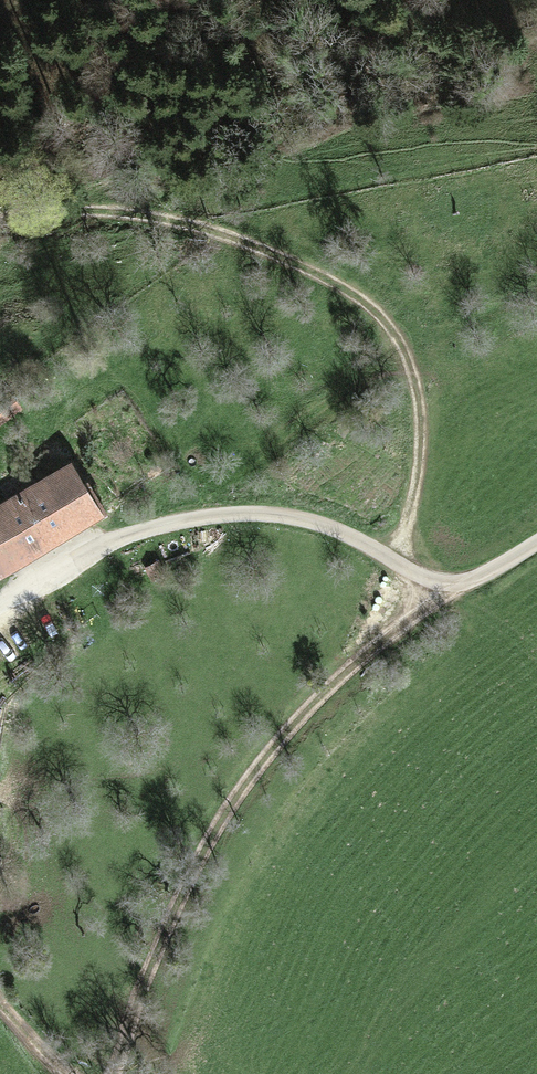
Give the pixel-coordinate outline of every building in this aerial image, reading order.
[(78,468),(0,519),(0,554),(15,577),(109,516),(78,468)]
